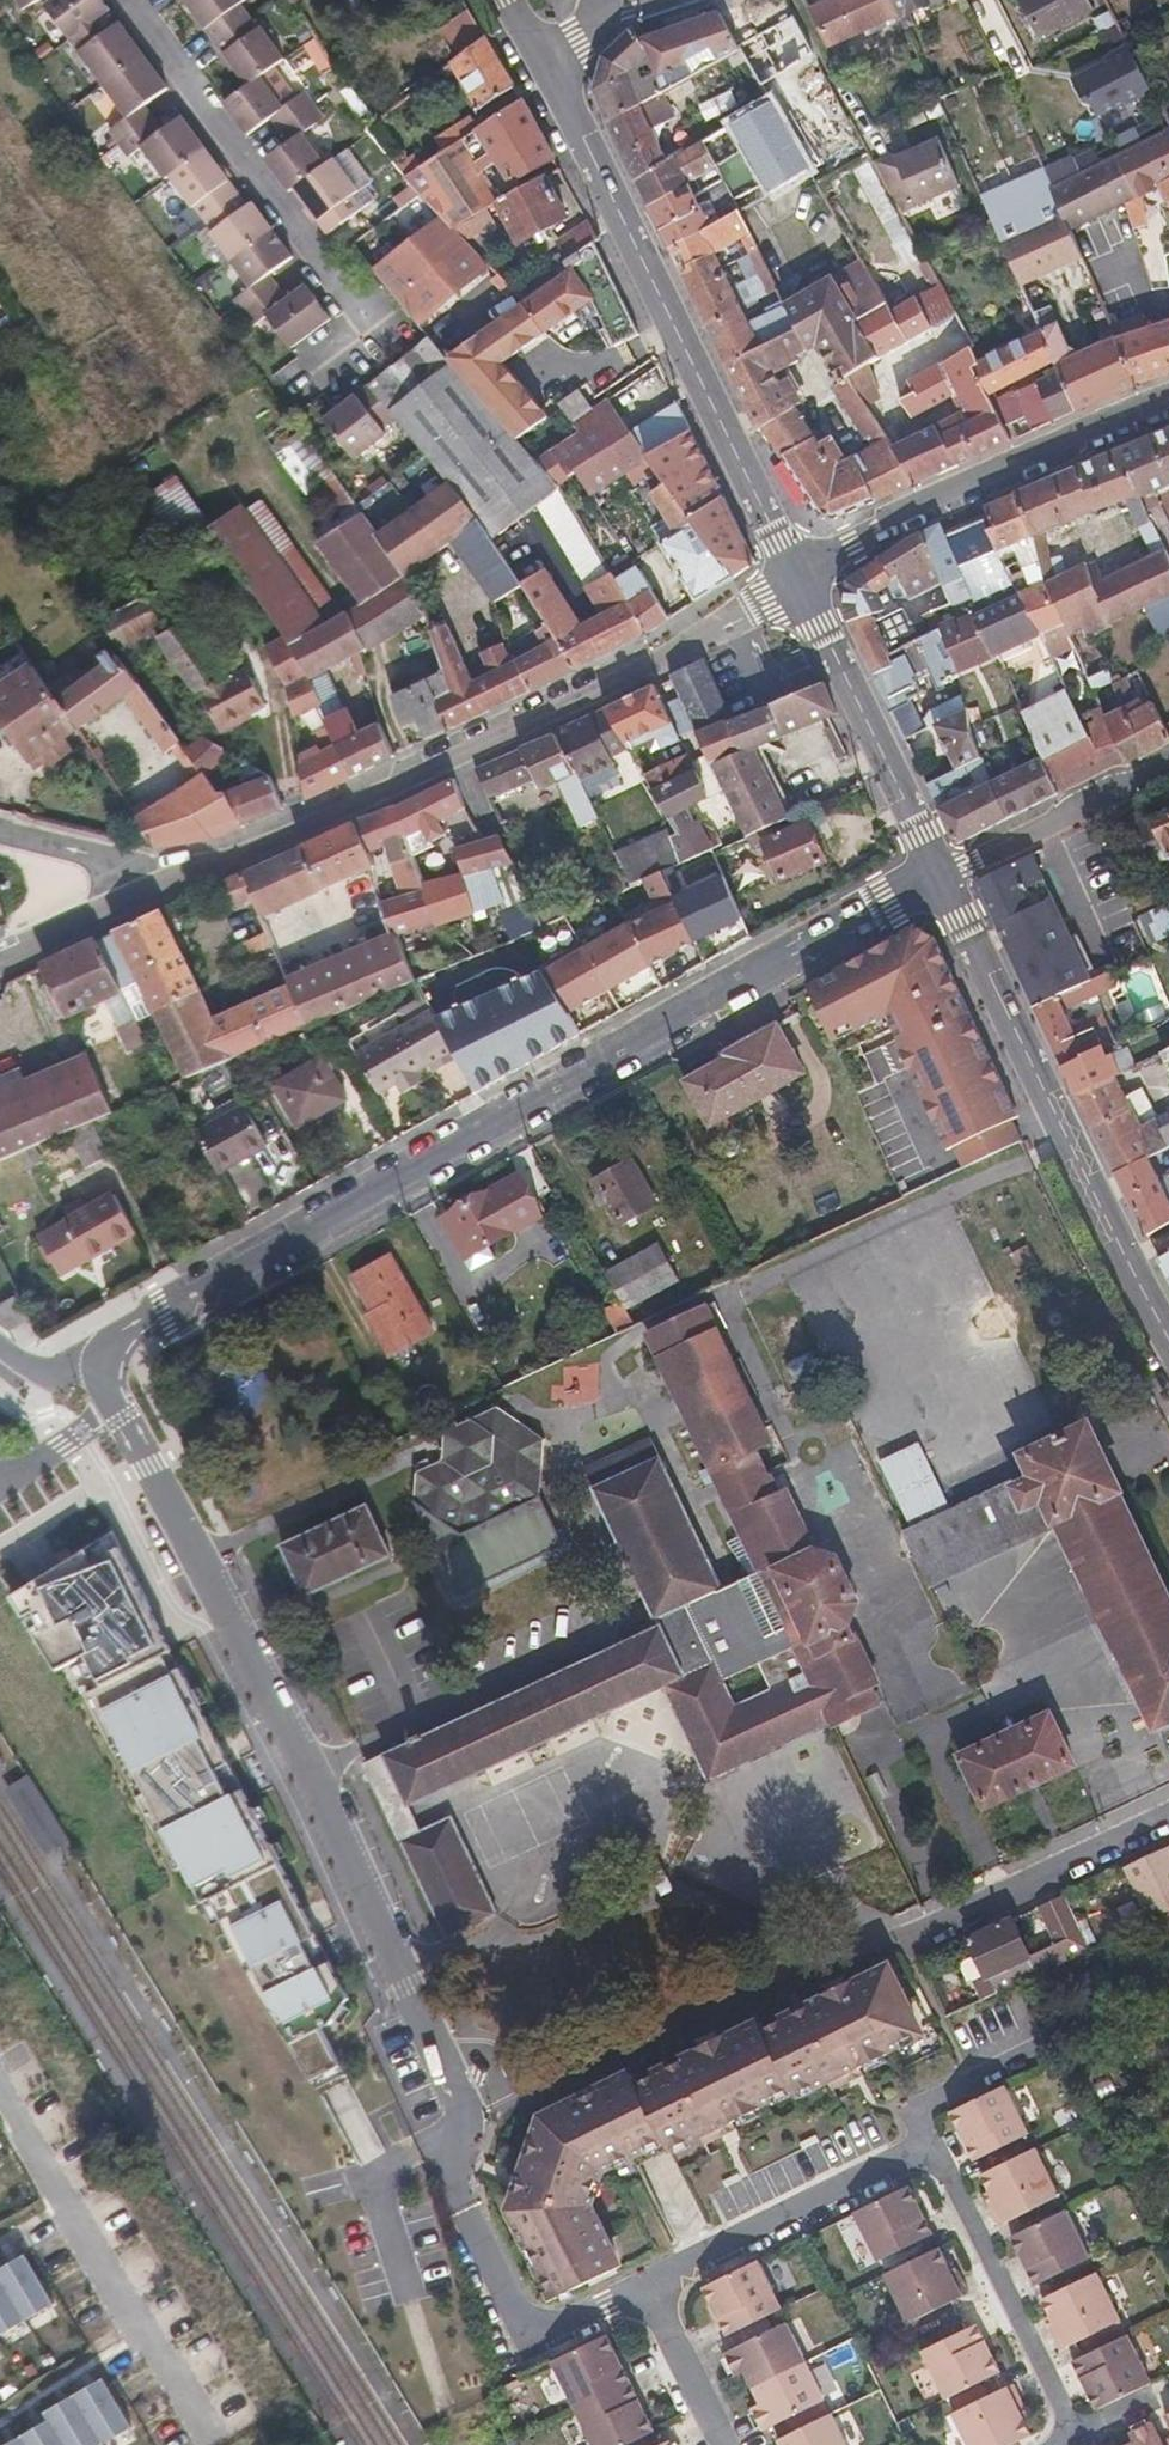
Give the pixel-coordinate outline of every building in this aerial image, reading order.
[(43,5),(69,39),(102,14),(108,9),(101,0),(50,0),(43,5)] [(206,30),(217,43),(250,18),(239,4),(245,0),(183,0),(206,30)] [(378,9),(386,0),(368,0),(378,9)] [(901,15),(895,0),(833,0),(812,9),(829,48),(871,29),(887,21),(901,15)] [(908,29),(918,24),(913,12),(938,0),(895,0),(901,15),(908,29)] [(1040,37),(1092,10),(1087,0),(1022,0),(1040,37)] [(442,29),(461,56),(486,37),(470,10),(442,29)] [(691,78),(742,51),(741,49),(721,13),(641,41),(633,28),(604,57),(594,90),(607,124),(642,105),(669,90),(691,78)] [(102,14),(69,39),(79,52),(103,84),(142,55),(117,22),(112,26),(102,14)] [(217,43),(227,55),(250,86),(261,77),(287,57),(264,26),(259,30),(250,18),(217,43)] [(796,18),(741,49),(742,51),(772,101),(801,150),(851,120),(796,18)] [(890,27),(887,21),(871,29),(873,35),(890,27)] [(475,121),(479,128),(523,100),(486,37),(461,56),(451,64),(483,117),(475,121)] [(1153,91),(1128,43),(1109,52),(1099,64),(1074,77),(1086,105),(1091,104),(1097,116),(1153,91)] [(142,55),(103,84),(128,116),(110,131),(119,142),(152,118),(143,105),(167,87),(142,55)] [(283,131),(314,106),(304,92),(284,108),(261,77),(250,86),(226,105),(249,135),(273,117),(283,131)] [(691,78),(669,90),(675,103),(698,90),(691,78)] [(500,192),(514,183),(556,159),(540,131),(523,100),(479,128),(465,138),(500,192)] [(728,126),(764,189),(767,196),(812,170),(801,150),(772,101),(728,126)] [(1160,107),(1168,124),(1168,102),(1160,107)] [(669,162),(642,105),(607,124),(634,183),(637,181),(654,173),(653,171),(669,162)] [(295,189),(327,164),(304,133),(323,117),(314,106),(283,131),(291,142),(268,160),(292,192),(295,189)] [(152,118),(119,142),(129,155),(140,146),(165,179),(169,177),(205,149),(180,116),(162,129),(152,118)] [(465,138),(479,128),(475,121),(472,116),(436,138),(445,151),(465,138)] [(812,170),(820,184),(871,154),(851,120),(801,150),(812,170)] [(716,168),(736,203),(764,189),(728,126),(702,142),(716,168)] [(1053,187),(1122,153),(1146,141),(1139,126),(1074,158),(1073,154),(1046,167),(1053,187)] [(1133,229),(1148,225),(1144,194),(1159,187),(1168,206),(1168,130),(1146,141),(1122,153),(1141,196),(1125,204),(1133,229)] [(500,203),(505,201),(500,192),(465,138),(445,151),(407,176),(420,192),(444,216),(456,228),(490,209),(500,203)] [(898,154),(876,164),(903,213),(964,187),(945,140),(900,158),(898,154)] [(690,183),(716,168),(702,142),(669,162),(653,171),(654,173),(637,181),(644,196),(649,207),(690,183)] [(205,149),(169,177),(194,209),(197,207),(206,219),(240,193),(231,182),(205,149)] [(1083,257),(1092,276),(1107,268),(1094,241),(1109,233),(1102,216),(1125,204),(1141,196),(1122,153),(1053,187),(1083,257)] [(341,227),(358,214),(363,210),(354,198),(360,193),(334,159),(327,164),(295,189),(315,216),(321,223),(330,235),(341,227)] [(994,225),(1020,284),(1083,257),(1053,187),(1046,167),(981,195),(994,225)] [(505,201),(500,203),(523,245),(568,220),(545,178),(519,192),(505,201)] [(500,192),(505,201),(519,192),(514,183),(500,192)] [(703,208),(690,183),(649,207),(672,250),(719,223),(709,205),(703,208)] [(240,193),(206,219),(216,232),(212,234),(232,260),(273,230),(254,203),(249,206),(240,193)] [(498,223),(490,209),(456,228),(468,241),(498,223)] [(687,282),(722,265),(716,254),(742,238),(751,232),(741,211),(719,223),(672,250),(687,282)] [(444,216),(376,270),(420,323),(492,266),(468,241),(456,228),(444,216)] [(556,240),(569,260),(596,242),(601,239),(589,219),(556,240)] [(273,230),(232,260),(252,288),(270,275),(294,257),(282,241),(273,230)] [(751,232),(742,238),(751,256),(760,252),(751,232)] [(967,236),(950,244),(955,255),(972,246),(967,236)] [(572,273),(526,305),(546,331),(547,332),(593,299),(617,345),(641,334),(596,242),(569,260),(566,263),(572,273)] [(949,258),(943,247),(926,255),(932,267),(949,258)] [(760,252),(751,256),(769,294),(778,290),(760,252)] [(830,348),(822,352),(839,384),(849,378),(872,365),(881,359),(857,322),(888,303),(865,262),(802,296),(826,339),(830,348)] [(743,307),(724,270),(722,265),(687,282),(708,325),(743,307)] [(270,275),(252,288),(236,300),(245,312),(278,287),(270,275)] [(942,283),(916,298),(933,328),(958,313),(942,283)] [(278,287),(245,312),(254,325),(266,316),(290,348),(331,317),(307,286),(288,300),(278,287)] [(1136,383),(1117,338),(1099,294),(1077,303),(1095,347),(1083,353),(1070,347),(1048,294),(1036,286),(1024,292),(1042,333),(1054,360),(1058,368),(1076,411),(1136,383)] [(806,347),(807,350),(818,345),(826,339),(802,296),(786,305),(798,331),(806,347)] [(857,322),(881,359),(890,353),(933,328),(916,298),(893,311),(888,303),(857,322)] [(766,308),(769,314),(786,305),(783,299),(766,308)] [(526,305),(525,303),(500,322),(522,350),(546,331),(526,305)] [(750,323),(743,307),(708,325),(716,342),(718,347),(727,366),(798,331),(786,305),(769,314),(750,323)] [(933,328),(890,353),(908,382),(973,346),(976,345),(958,313),(933,328)] [(1117,338),(1136,383),(1168,372),(1168,320),(1153,325),(1117,338)] [(795,408),(786,390),(777,373),(783,370),(799,362),(795,353),(806,347),(798,331),(727,366),(759,431),(763,428),(795,408)] [(1042,333),(981,364),(974,368),(988,394),(1054,360),(1042,333)] [(519,440),(545,422),(477,335),(449,358),(519,440)] [(574,508),(563,493),(519,440),(449,358),(431,337),(369,385),(392,414),(393,413),(450,482),(482,522),(494,540),(537,506),(573,562),(588,587),(612,572),(609,565),(574,508)] [(826,339),(818,345),(822,352),(830,348),(826,339)] [(914,486),(1011,440),(1005,427),(992,402),(988,394),(974,368),(981,364),(973,346),(908,382),(915,393),(902,400),(913,419),(954,398),(961,413),(893,447),(914,486)] [(849,378),(867,404),(881,397),(872,365),(849,378)] [(1076,411),(1058,368),(1044,374),(1045,379),(992,402),(1005,427),(1026,417),(1032,430),(1076,411)] [(914,486),(893,447),(885,432),(867,404),(849,378),(839,384),(832,388),(847,411),(870,448),(856,457),(849,461),(825,424),(818,429),(814,432),(799,407),(795,408),(763,428),(821,516),(828,517),(837,519),(881,500),(914,486)] [(369,385),(323,421),(353,460),(386,436),(378,425),(392,414),(369,385)] [(573,422),(594,408),(580,390),(560,403),(564,409),(573,422)] [(634,432),(633,431),(610,398),(594,408),(573,422),(580,431),(552,450),(571,475),(577,470),(634,432)] [(633,431),(634,432),(650,456),(692,430),(678,402),(633,431)] [(186,421),(195,434),(202,428),(194,416),(186,421)] [(321,484),(336,474),(294,418),(265,438),(308,495),(321,484)] [(182,443),(195,434),(186,421),(173,431),(182,443)] [(1141,498),(1168,486),(1168,428),(1076,467),(1087,490),(1130,475),(1141,498)] [(724,493),(692,430),(650,456),(696,522),(736,575),(755,562),(724,493)] [(630,491),(662,543),(696,522),(650,456),(634,432),(577,470),(594,496),(628,474),(636,487),(630,491)] [(1015,493),(1035,538),(1125,500),(1137,530),(1141,528),(1146,539),(1157,533),(1141,498),(1130,475),(1087,490),(1076,467),(1015,493)] [(313,530),(364,602),(408,575),(408,573),(380,534),(336,474),(321,484),(344,515),(332,523),(329,518),(313,530)] [(180,549),(211,528),(176,477),(146,498),(180,549)] [(380,534),(408,573),(434,554),(433,552),(427,544),(450,527),(456,535),(453,537),(495,603),(511,594),(525,585),(494,540),(482,522),(450,482),(380,534)] [(1042,565),(1035,538),(1015,493),(985,506),(990,517),(994,527),(987,530),(1002,561),(1016,554),(1019,562),(1023,571),(1042,565)] [(328,623),(345,613),(263,498),(248,509),(328,623)] [(244,504),(211,528),(288,639),(291,643),(328,623),(248,509),(244,504)] [(1019,594),(1006,568),(1002,561),(987,530),(994,527),(990,517),(946,536),(973,596),(980,612),(1019,594)] [(696,522),(662,543),(697,600),(736,575),(696,522)] [(942,582),(953,604),(973,596),(946,536),(942,524),(921,533),(942,582)] [(427,544),(433,552),(453,537),(456,535),(450,527),(427,544)] [(880,559),(894,580),(900,577),(910,600),(942,582),(921,533),(880,559)] [(1143,607),(1168,595),(1168,558),(1165,549),(1094,584),(1085,562),(1046,582),(1065,625),(1069,637),(1083,630),(1086,639),(1111,628),(1110,622),(1143,607)] [(653,585),(640,564),(637,566),(634,560),(629,552),(609,565),(612,572),(648,632),(671,617),(651,587),(653,585)] [(890,654),(905,646),(898,631),(885,637),(875,615),(889,610),(887,606),(881,594),(895,582),(894,580),(880,559),(847,581),(846,599),(844,615),(874,675),(895,665),(890,654)] [(648,632),(612,572),(588,587),(604,614),(583,624),(580,620),(576,622),(547,578),(528,590),(526,591),(529,595),(548,624),(566,653),(567,652),(575,668),(648,632)] [(364,602),(385,639),(429,614),(427,606),(408,575),(364,602)] [(910,600),(924,619),(942,609),(953,604),(942,582),(910,600)] [(1046,582),(1019,594),(1040,636),(1065,625),(1046,582)] [(525,585),(511,594),(516,602),(529,595),(526,591),(528,590),(525,585)] [(994,659),(998,658),(1040,636),(1019,594),(980,612),(975,615),(994,659)] [(124,650),(166,625),(146,595),(102,619),(124,650)] [(1143,607),(1151,627),(1168,619),(1168,595),(1143,607)] [(385,639),(364,602),(349,611),(368,648),(385,639)] [(939,625),(945,621),(942,609),(924,619),(933,632),(938,629),(940,628),(939,625)] [(291,643),(310,677),(312,680),(368,648),(349,611),(345,613),(328,623),(291,643)] [(938,629),(960,676),(994,659),(975,615),(973,613),(959,620),(957,615),(945,621),(939,625),(940,628),(938,629)] [(102,619),(101,618),(86,628),(109,661),(120,653),(124,650),(102,619)] [(174,662),(202,695),(229,679),(190,620),(169,631),(159,636),(160,639),(174,662)] [(447,624),(434,630),(447,670),(454,691),(436,701),(451,729),(489,711),(475,682),(447,624)] [(548,624),(506,646),(507,651),(513,661),(517,658),(534,689),(575,668),(567,652),(566,653),(548,624)] [(124,660),(160,639),(159,636),(169,631),(166,625),(124,650),(120,653),(124,660)] [(908,645),(923,679),(931,675),(939,692),(947,688),(945,683),(960,676),(938,629),(933,632),(908,645)] [(288,639),(269,649),(289,688),(309,678),(310,677),(291,643),(288,639)] [(483,652),(493,672),(508,702),(534,689),(517,658),(513,661),(507,651),(506,646),(505,642),(483,652)] [(913,698),(924,692),(919,681),(923,679),(908,645),(905,646),(890,654),(895,665),(874,675),(889,707),(905,740),(926,729),(923,723),(924,720),(913,698)] [(79,731),(58,698),(25,650),(0,667),(0,709),(35,761),(49,751),(53,758),(56,764),(73,752),(65,740),(79,731)] [(207,776),(188,750),(124,660),(120,653),(109,661),(58,698),(79,731),(127,697),(166,751),(114,785),(156,846),(157,848),(213,840),(245,827),(244,825),(227,792),(223,794),(208,774),(207,776)] [(699,735),(730,720),(705,662),(673,677),(699,735)] [(248,668),(235,676),(239,683),(253,675),(248,668)] [(419,721),(428,739),(451,729),(436,701),(454,691),(447,670),(393,696),(405,728),(419,721)] [(1087,679),(1092,689),(1112,680),(1111,678),(1108,670),(1087,679)] [(493,672),(475,682),(489,711),(508,702),(493,672)] [(1119,673),(1111,678),(1112,680),(1120,698),(1130,694),(1119,673)] [(239,683),(235,676),(229,679),(202,695),(220,731),(268,704),(253,675),(239,683)] [(321,706),(309,678),(289,688),(295,721),(308,713),(321,706)] [(798,815),(766,745),(830,717),(838,713),(824,683),(730,720),(743,750),(712,764),(748,836),(780,823),(798,815)] [(630,747),(631,750),(658,737),(664,749),(684,739),(657,685),(610,707),(630,747)] [(1066,688),(1022,711),(1042,756),(1053,783),(1101,759),(1097,749),(1092,737),(1090,738),(1079,715),(1066,688)] [(1124,707),(1146,752),(1168,741),(1168,733),(1166,726),(1153,702),(1145,706),(1141,698),(1124,707)] [(321,706),(308,713),(314,728),(328,721),(327,719),(321,706)] [(351,707),(327,719),(328,721),(353,778),(394,755),(393,754),(380,722),(362,731),(351,707)] [(558,733),(582,781),(615,766),(610,756),(630,747),(610,707),(558,733)] [(1092,737),(1097,749),(1117,742),(1106,716),(1101,707),(1079,715),(1090,738),(1092,737)] [(1146,752),(1124,707),(1106,716),(1117,742),(1120,750),(1127,764),(1146,752)] [(974,726),(968,708),(935,725),(958,770),(982,758),(974,726)] [(743,750),(730,720),(699,735),(712,764),(743,750)] [(328,721),(314,728),(321,747),(301,757),(307,799),(353,778),(328,721)] [(581,827),(600,818),(582,781),(558,733),(476,768),(491,797),(537,778),(543,790),(558,781),(581,827)] [(201,737),(188,750),(207,776),(208,774),(226,759),(224,749),(201,737)] [(49,751),(35,761),(39,768),(53,758),(49,751)] [(690,754),(648,776),(657,794),(699,772),(690,754)] [(1042,756),(991,781),(1009,818),(1057,793),(1053,783),(1042,756)] [(1009,818),(991,781),(982,758),(958,770),(927,785),(949,828),(957,844),(1009,818)] [(247,785),(227,792),(244,825),(259,818),(260,820),(284,808),(270,774),(261,770),(245,776),(247,785)] [(717,849),(702,818),(696,821),(689,807),(710,797),(699,772),(657,794),(675,825),(679,833),(671,837),(685,865),(717,849)] [(414,854),(436,846),(435,843),(429,826),(451,816),(462,811),(466,809),(456,777),(398,805),(414,854)] [(387,918),(397,937),(439,923),(425,884),(414,854),(398,805),(358,822),(371,852),(386,845),(402,895),(382,901),(387,918)] [(476,826),(466,809),(462,811),(471,829),(476,826)] [(1168,860),(1168,810),(1151,820),(1168,860)] [(1168,874),(1168,860),(1151,820),(1147,811),(1124,821),(1151,884),(1168,874)] [(429,826),(435,843),(458,832),(451,816),(429,826)] [(302,847),(321,892),(353,878),(364,904),(362,904),(377,940),(299,973),(293,961),(284,965),(293,987),(308,1026),(417,979),(397,937),(387,918),(382,901),(374,868),(377,867),(371,852),(358,822),(302,847)] [(780,823),(748,836),(754,849),(767,843),(782,879),(827,860),(811,822),(784,833),(780,823)] [(679,833),(675,825),(616,850),(621,863),(632,888),(647,881),(665,874),(685,865),(671,837),(679,833)] [(515,863),(503,836),(457,847),(466,874),(496,866),(515,863)] [(425,884),(448,878),(436,846),(414,854),(425,884)] [(264,917),(272,913),(321,892),(302,847),(246,873),(264,917)] [(1043,880),(1031,856),(977,882),(986,902),(996,924),(1034,905),(1026,890),(1043,880)] [(632,888),(621,863),(609,869),(621,892),(632,888)] [(425,884),(439,923),(509,901),(496,866),(466,874),(448,878),(425,884)] [(722,869),(675,895),(696,940),(751,917),(722,869)] [(246,873),(225,882),(237,914),(254,951),(274,942),(264,917),(246,873)] [(655,900),(625,915),(652,965),(696,940),(675,895),(665,874),(647,881),(655,900)] [(1026,890),(1034,905),(1051,897),(1043,880),(1026,890)] [(550,885),(529,894),(544,925),(565,917),(550,885)] [(1141,917),(1165,906),(1156,888),(1133,897),(1141,917)] [(1051,897),(996,924),(1036,1006),(1083,985),(1097,978),(1058,895),(1051,897)] [(1168,923),(1168,904),(1165,906),(1141,917),(1148,933),(1168,923)] [(115,935),(139,981),(154,1011),(202,991),(182,948),(187,945),(181,933),(183,932),(170,906),(113,930),(115,935)] [(274,942),(278,951),(287,946),(272,913),(264,917),(274,942)] [(625,915),(581,946),(608,992),(652,965),(625,915)] [(925,925),(804,986),(829,1040),(883,1017),(947,1161),(954,1156),(957,1163),(961,1170),(1023,1141),(1019,1133),(925,925)] [(101,942),(123,988),(139,981),(115,935),(101,942)] [(72,1014),(103,998),(123,988),(101,942),(49,965),(72,1014)] [(581,946),(541,967),(571,1010),(608,992),(581,946)] [(457,1018),(443,1026),(455,1052),(474,1089),(493,1079),(582,1030),(571,1010),(541,967),(531,973),(457,1018)] [(1123,987),(1132,1023),(1168,1013),(1158,977),(1123,987)] [(1106,1044),(1115,1040),(1102,1011),(1072,1024),(1066,1010),(1089,999),(1083,985),(1080,987),(1053,998),(1036,1006),(1064,1066),(1107,1047),(1106,1044)] [(293,987),(216,1020),(234,1059),(308,1026),(293,987)] [(128,1048),(137,1043),(147,1038),(123,988),(103,998),(128,1048)] [(216,1020),(202,991),(154,1011),(181,1065),(188,1078),(234,1059),(216,1020)] [(443,1026),(428,999),(402,1014),(409,1026),(357,1054),(381,1093),(455,1052),(443,1026)] [(725,1051),(729,1058),(690,1080),(712,1123),(802,1072),(774,1023),(725,1051)] [(149,1042),(147,1038),(137,1043),(139,1047),(149,1042)] [(1122,1073),(1114,1054),(1111,1055),(1107,1047),(1064,1066),(1078,1094),(1114,1077),(1122,1073)] [(97,1069),(89,1051),(29,1077),(0,1090),(0,1110),(97,1069)] [(324,1056),(274,1084),(299,1126),(348,1098),(324,1056)] [(188,1078),(181,1065),(170,1070),(176,1083),(188,1078)] [(29,1077),(24,1067),(0,1077),(0,1090),(29,1077)] [(92,1121),(115,1111),(97,1069),(0,1110),(0,1160),(92,1121)] [(1162,1130),(1141,1089),(1124,1097),(1114,1077),(1078,1094),(1117,1172),(1150,1156),(1168,1147),(1168,1127),(1162,1130)] [(246,1105),(196,1132),(220,1174),(269,1147),(246,1105)] [(1163,1181),(1150,1156),(1117,1172),(1148,1234),(1168,1223),(1168,1178),(1163,1181)] [(631,1160),(596,1179),(620,1223),(656,1204),(631,1160)] [(472,1253),(540,1216),(517,1177),(466,1205),(463,1203),(455,1207),(454,1212),(449,1215),(461,1236),(472,1253)] [(98,1246),(101,1252),(136,1231),(116,1194),(41,1236),(62,1274),(89,1259),(86,1254),(98,1246)] [(455,1239),(461,1236),(449,1215),(443,1218),(455,1239)] [(659,1240),(605,1271),(621,1300),(634,1322),(636,1325),(644,1322),(691,1299),(659,1240)] [(86,1254),(89,1259),(101,1252),(98,1246),(86,1254)] [(1160,1257),(1168,1275),(1168,1252),(1160,1257)] [(393,1356),(434,1333),(389,1254),(354,1273),(374,1310),(369,1313),(393,1356)] [(9,1288),(0,1267),(0,1292),(9,1288)] [(621,1329),(634,1322),(621,1300),(608,1307),(621,1329)] [(872,1686),(878,1683),(855,1634),(851,1635),(846,1624),(850,1621),(857,1600),(837,1558),(814,1550),(810,1551),(806,1541),(810,1539),(786,1489),(780,1492),(772,1474),(768,1476),(756,1450),(755,1448),(721,1463),(712,1445),(719,1441),(680,1361),(666,1368),(809,1672),(737,1706),(688,1603),(721,1587),(650,1436),(586,1467),(660,1627),(611,1650),(504,1699),(366,1763),(448,1936),(494,1914),(498,1913),(452,1817),(420,1832),(408,1805),(664,1684),(711,1780),(879,1700),(872,1686)] [(442,1459),(416,1471),(414,1499),(443,1518),(463,1532),(472,1528),(540,1496),(543,1468),(546,1438),(498,1407),(445,1431),(442,1459)] [(908,1534),(931,1584),(1060,1522),(1159,1728),(1168,1724),(1168,1594),(1120,1494),(1123,1492),(1092,1427),(1028,1456),(1035,1473),(908,1534)] [(923,1439),(885,1458),(915,1524),(953,1505),(923,1439)] [(391,1554),(368,1505),(284,1546),(308,1596),(391,1554)] [(300,2051),(310,2072),(342,2061),(322,2027),(346,1990),(318,1932),(238,1772),(152,1600),(115,1526),(12,1589),(61,1669),(75,1659),(91,1682),(84,1687),(201,1904),(211,1898),(217,1911),(251,1981),(300,2051)] [(1051,1713),(963,1755),(987,1807),(1075,1765),(1051,1713)] [(1153,1920),(1160,1917),(1168,1913),(1168,1848),(1129,1866),(1153,1920)] [(1011,1969),(992,1928),(971,1937),(990,1978),(983,1981),(989,1996),(1018,1982),(1091,1949),(1065,1895),(1038,1907),(1058,1948),(1011,1969)] [(1160,1917),(1168,1934),(1168,1913),(1160,1917)] [(644,2071),(640,2062),(626,2068),(645,2112),(530,2166),(521,2192),(526,2203),(522,2205),(562,2287),(627,2257),(597,2194),(609,2157),(671,2127),(678,2139),(707,2125),(711,2134),(742,2119),(739,2113),(770,2097),(769,2092),(799,2077),(803,2084),(834,2070),(840,2080),(869,2066),(867,2059),(898,2044),(896,2040),(927,2025),(895,1959),(864,1974),(861,1968),(830,1984),(832,1987),(770,2018),(767,2011),(737,2027),(734,2022),(703,2037),(704,2042),(662,2063),(665,2069),(647,2078),(644,2071)] [(662,2063),(644,2071),(647,2078),(665,2069),(662,2063)] [(530,2166),(645,2112),(626,2068),(556,2102),(558,2105),(548,2110),(530,2166)] [(1025,2132),(1002,2084),(949,2110),(957,2128),(963,2124),(970,2139),(964,2142),(972,2158),(1025,2132)] [(963,2124),(957,2128),(964,2142),(970,2139),(963,2124)] [(1057,2195),(1033,2148),(979,2174),(987,2188),(1003,2221),(1057,2195)] [(912,2184),(858,2210),(882,2258),(935,2232),(928,2219),(923,2221),(915,2204),(920,2202),(912,2184)] [(997,2224),(1003,2221),(987,2188),(981,2192),(997,2224)] [(928,2219),(920,2202),(915,2204),(923,2221),(928,2219)] [(1088,2258),(1065,2210),(1011,2236),(1020,2255),(1026,2251),(1033,2265),(1026,2269),(1034,2285),(1088,2258)] [(950,2262),(941,2246),(887,2270),(912,2320),(966,2294),(950,2262)] [(36,2250),(0,2270),(0,2346),(8,2340),(2,2332),(62,2298),(36,2250)] [(1026,2251),(1020,2255),(1026,2269),(1033,2265),(1026,2251)] [(729,2330),(787,2303),(763,2254),(705,2281),(713,2298),(719,2295),(726,2309),(721,2312),(729,2330)] [(956,2260),(950,2262),(966,2294),(971,2291),(956,2260)] [(1117,2319),(1094,2271),(1041,2297),(1048,2313),(1064,2344),(1117,2319)] [(719,2295),(713,2298),(721,2312),(726,2309),(719,2295)] [(1064,2344),(1048,2313),(1043,2315),(1058,2347),(1064,2344)] [(755,2382),(807,2357),(788,2318),(725,2347),(732,2362),(743,2357),(747,2366),(755,2382)] [(924,2346),(948,2395),(1003,2369),(994,2352),(988,2355),(981,2341),(987,2337),(979,2320),(924,2346)] [(555,2354),(576,2401),(633,2373),(627,2358),(620,2362),(613,2346),(618,2342),(611,2326),(555,2354)] [(1095,2407),(1149,2380),(1125,2333),(1071,2359),(1080,2377),(1087,2374),(1093,2388),(1087,2391),(1095,2407)] [(994,2352),(987,2337),(981,2341),(988,2355),(994,2352)] [(620,2362),(627,2358),(618,2342),(613,2346),(620,2362)] [(743,2357),(732,2362),(737,2370),(747,2366),(743,2357)] [(824,2395),(807,2357),(755,2382),(762,2396),(765,2404),(755,2410),(762,2424),(824,2395)] [(115,2371),(51,2410),(56,2421),(16,2444),(100,2444),(142,2420),(115,2371)] [(657,2421),(649,2406),(642,2409),(636,2394),(642,2391),(633,2373),(576,2401),(596,2444),(610,2444),(657,2421)] [(1080,2377),(1087,2391),(1093,2388),(1087,2374),(1080,2377)] [(1010,2383),(1025,2414),(1030,2411),(1015,2381),(1010,2383)] [(1032,2431),(1025,2414),(1010,2383),(956,2410),(972,2444),(1003,2444),(1032,2431)] [(649,2406),(642,2391),(636,2394),(642,2409),(649,2406)] [(751,2402),(755,2410),(765,2404),(762,2396),(751,2402)] [(834,2408),(782,2432),(788,2444),(851,2444),(834,2408)] [(1122,2444),(1164,2444),(1153,2419),(1138,2426),(1142,2435),(1133,2439),(1122,2444)] [(1129,2430),(1133,2439),(1142,2435),(1138,2426),(1129,2430)] [(671,2444),(678,2441),(672,2429),(638,2444),(671,2444)]
